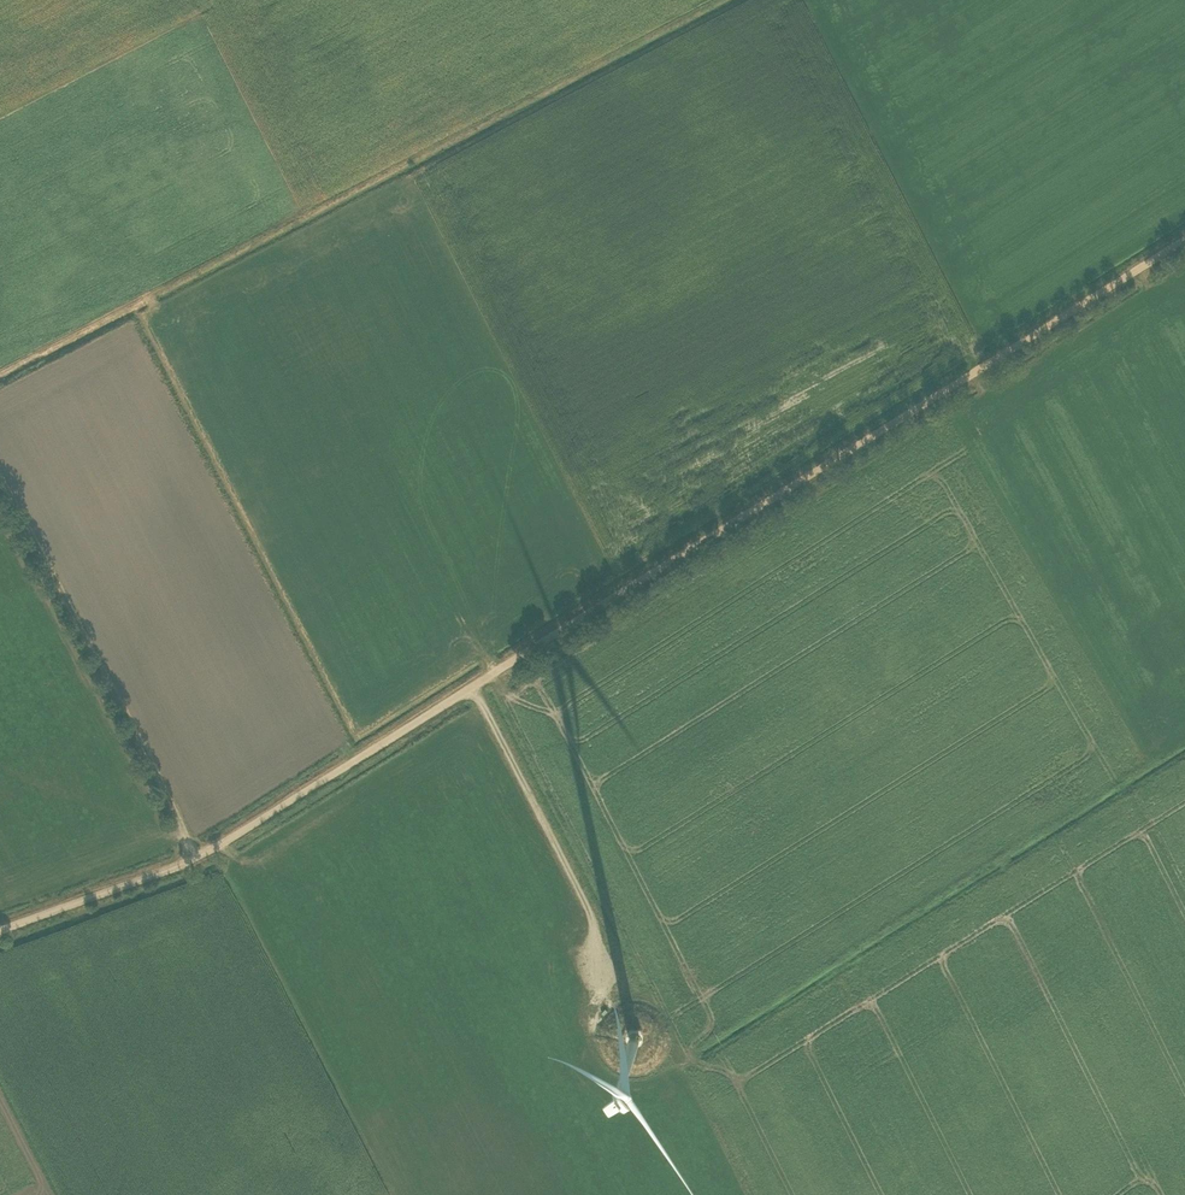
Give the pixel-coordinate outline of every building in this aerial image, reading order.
[(636,1033),(635,1033),(633,1033),(631,1034),(630,1035),(629,1037),(629,1039),(630,1041),(631,1042),(632,1044),(634,1044),(636,1044),(637,1044),(638,1043),(640,1042),(640,1040),(640,1039),(640,1037),(639,1035),(638,1034),(636,1033)]
